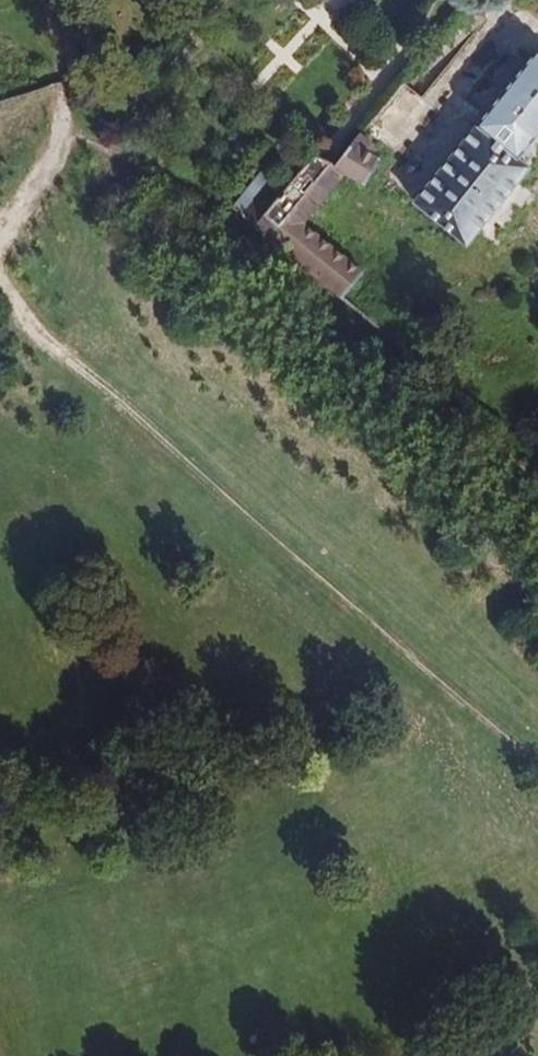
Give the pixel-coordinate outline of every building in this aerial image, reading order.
[(518,174),(530,158),(518,151),(537,126),(537,40),(534,45),(535,47),(415,195),(466,238),(478,224),(518,174)] [(313,145),(283,182),(254,218),(342,290),(364,263),(303,215),(344,166),(363,175),(379,152),(375,149),(371,136),(359,126),(334,156),(313,145)] [(241,208),(254,218),(283,182),(270,171),(241,208)] [(533,184),(518,174),(478,224),(493,236),(533,184)]
